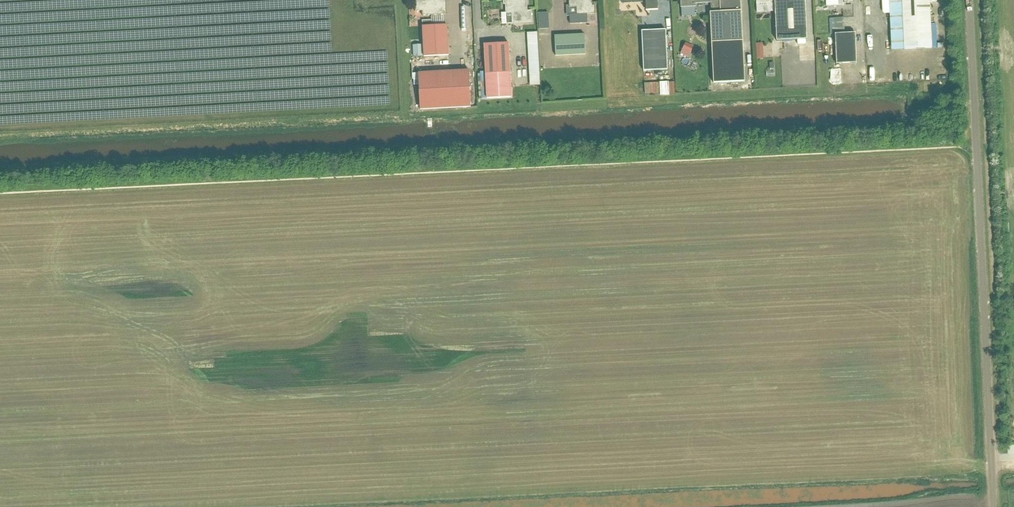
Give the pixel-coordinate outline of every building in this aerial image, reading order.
[(432,0),(414,0),(415,12),(422,12),(422,16),(446,15),(446,1),(437,1),(437,2),(433,2),(432,0)] [(503,5),(505,5),(506,13),(502,13),(502,24),(532,23),(531,11),(527,11),(527,0),(503,0),(503,5)] [(569,8),(576,7),(577,15),(570,15),(570,25),(587,24),(587,17),(586,17),(585,15),(595,14),(594,6),(592,6),(592,0),(569,0),(569,8)] [(623,2),(645,1),(646,10),(656,10),(656,0),(623,0),(623,2)] [(710,13),(713,83),(744,82),(741,0),(681,0),(681,8),(695,7),(695,4),(710,3),(711,13),(710,13)] [(757,4),(770,3),(769,2),(774,1),(776,41),(807,40),(805,0),(796,0),(792,0),(756,0),(757,4)] [(900,0),(890,0),(891,25),(901,24),(900,0)] [(932,49),(929,2),(937,2),(937,0),(902,0),(905,51),(932,49)] [(549,28),(549,12),(539,12),(539,28),(549,28)] [(844,27),(844,17),(830,18),(830,27),(844,27)] [(424,57),(449,56),(447,25),(422,27),(424,57)] [(644,70),(667,69),(665,29),(642,30),(644,70)] [(540,85),(538,32),(528,32),(530,85),(540,85)] [(836,64),(856,64),(855,34),(835,34),(836,64)] [(555,56),(585,55),(584,35),(554,36),(555,56)] [(788,55),(800,55),(800,43),(789,42),(788,55)] [(487,99),(511,98),(510,74),(509,43),(484,45),(486,75),(487,99)] [(683,47),(679,54),(687,57),(690,50),(683,47)] [(799,60),(800,86),(816,85),(816,60),(799,60)] [(421,110),(471,108),(469,71),(419,73),(421,110)] [(659,94),(658,82),(645,83),(645,94),(659,94)] [(660,82),(661,96),(675,95),(675,82),(660,82)]
